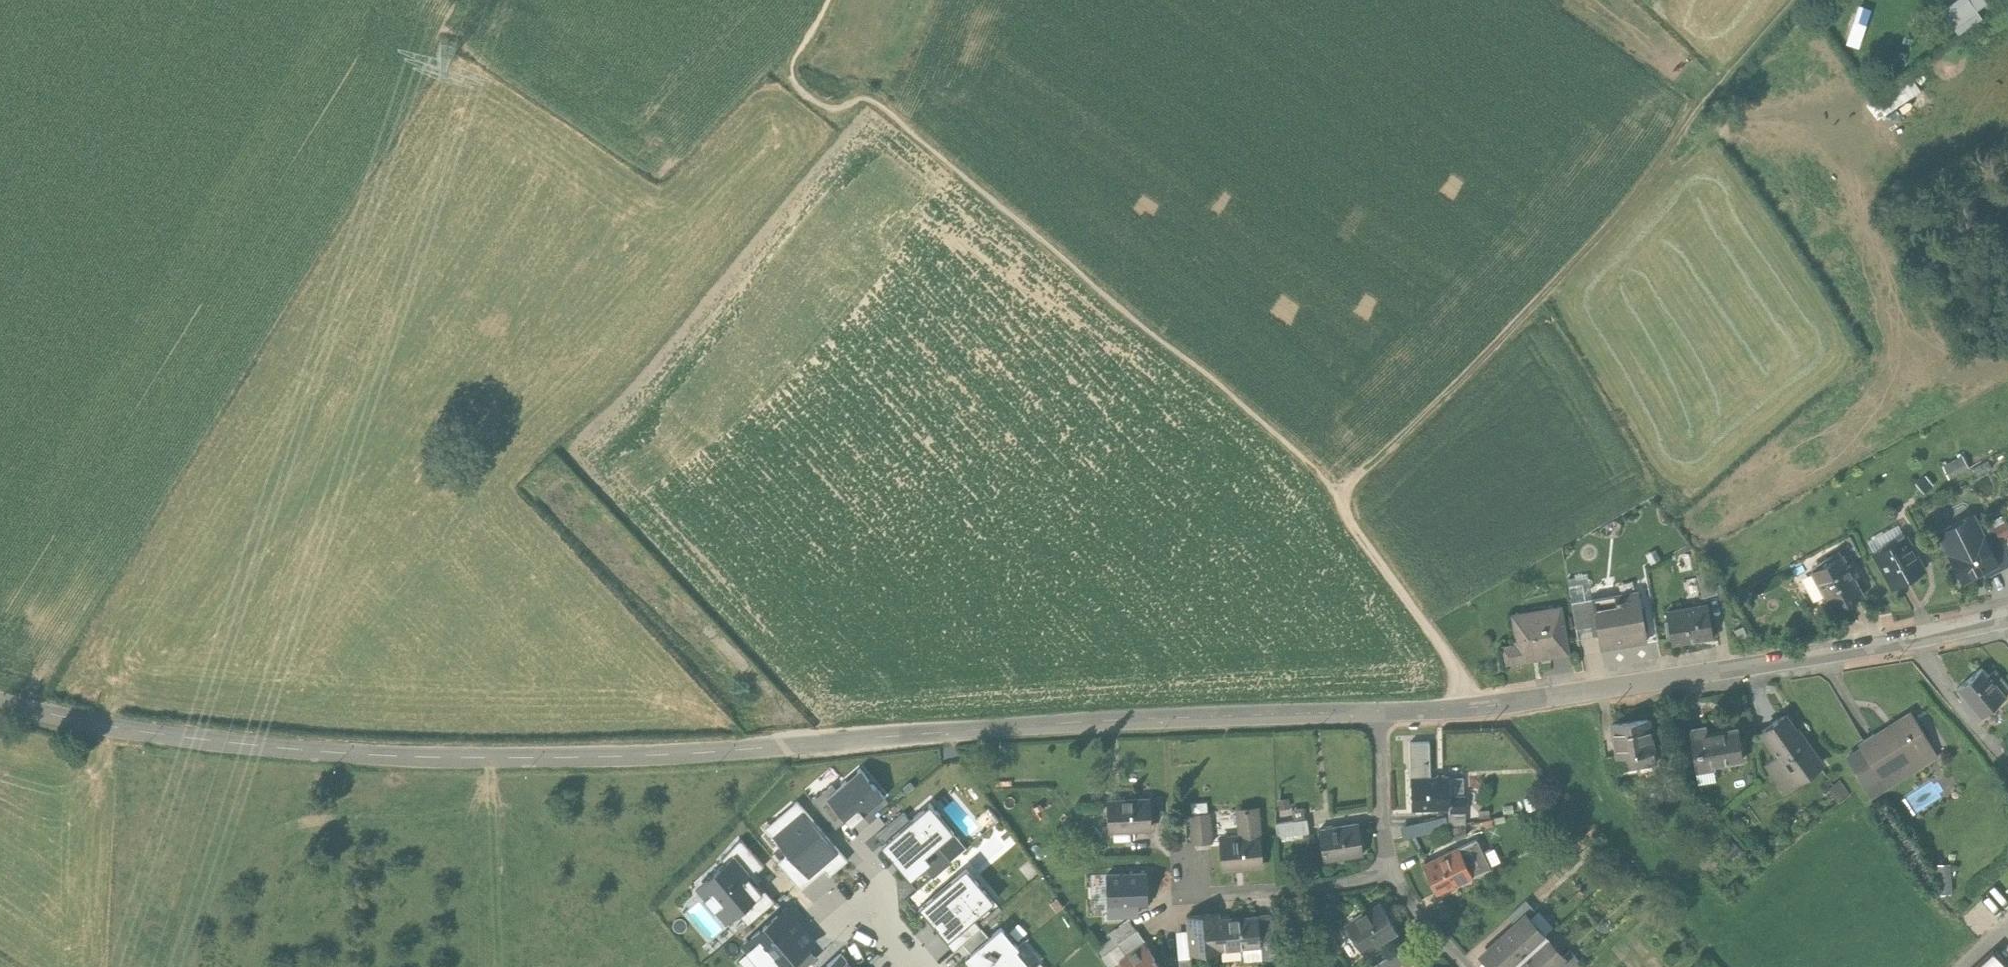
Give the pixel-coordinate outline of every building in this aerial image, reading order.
[(1942,14),(1952,28),(1982,7),(1977,0),(1961,0),(1942,14)] [(1857,3),(1845,42),(1859,46),(1871,7),(1857,3)] [(1887,111),(1921,88),(1913,77),(1879,100),(1887,111)] [(1961,453),(1941,464),(1948,477),(1968,466),(1961,453)] [(1988,546),(1973,516),(1952,527),(1955,531),(1941,539),(1963,583),(1982,572),(1997,564),(1988,546)] [(1924,569),(1905,536),(1875,552),(1894,585),(1924,569)] [(1988,546),(1997,564),(1982,572),(1985,578),(2007,566),(2007,556),(2000,540),(1988,546)] [(1850,563),(1846,564),(1839,551),(1824,560),(1826,564),(1812,572),(1832,609),(1862,593),(1852,575),(1855,573),(1850,563)] [(1637,590),(1612,594),(1614,601),(1592,605),(1595,624),(1600,650),(1645,642),(1637,590)] [(1591,598),(1571,601),(1575,628),(1595,624),(1592,605),(1591,598)] [(1706,606),(1666,613),(1671,644),(1711,637),(1706,606)] [(1559,608),(1529,613),(1530,619),(1512,622),(1517,645),(1503,648),(1505,663),(1566,652),(1559,608)] [(2005,697),(2007,694),(2007,686),(1995,669),(1988,675),(2005,697)] [(1981,671),(1957,691),(1964,699),(1960,703),(1975,721),(2003,698),(1981,671)] [(1910,713),(1858,743),(1860,747),(1845,755),(1870,796),(1936,757),(1910,713)] [(1817,763),(1782,716),(1762,731),(1778,753),(1765,763),(1779,781),(1789,773),(1795,780),(1817,763)] [(1646,720),(1611,725),(1616,758),(1651,752),(1646,720)] [(1736,729),(1704,734),(1703,728),(1687,730),(1693,772),(1711,769),(1711,766),(1741,761),(1736,729)] [(1449,779),(1431,780),(1430,744),(1410,745),(1413,811),(1450,809),(1449,779)] [(860,768),(835,789),(826,797),(846,820),(851,826),(884,797),(860,768)] [(1465,780),(1452,781),(1453,811),(1449,811),(1450,830),(1467,826),(1465,780)] [(1839,781),(1828,789),(1837,801),(1848,793),(1839,781)] [(826,797),(835,789),(831,785),(812,801),(835,828),(846,820),(826,797)] [(1148,801),(1110,802),(1111,833),(1149,831),(1148,801)] [(801,890),(824,870),(829,876),(847,861),(796,802),(764,829),(787,855),(778,862),(801,890)] [(954,832),(930,804),(910,820),(883,844),(881,846),(910,880),(925,868),(933,878),(951,862),(938,846),(954,832)] [(1239,813),(1241,839),(1221,841),(1224,870),(1261,867),(1256,812),(1248,813),(1247,810),(1244,810),(1244,813),(1239,813)] [(876,836),(883,844),(910,820),(904,813),(876,836)] [(1209,815),(1191,816),(1193,845),(1212,843),(1209,815)] [(1448,818),(1401,828),(1403,839),(1450,830),(1448,818)] [(1276,824),(1278,838),(1310,834),(1308,819),(1276,824)] [(1467,826),(1450,830),(1457,842),(1477,833),(1474,824),(1467,826)] [(1357,827),(1320,832),(1324,862),(1362,856),(1357,827)] [(738,914),(762,893),(756,885),(758,883),(752,876),(764,866),(742,840),(739,840),(721,859),(725,863),(695,888),(726,923),(738,914)] [(1476,840),(1457,849),(1424,866),(1437,893),(1471,877),(1489,868),(1476,840)] [(1597,851),(1591,844),(1579,855),(1585,862),(1597,851)] [(1951,895),(1950,864),(1934,865),(1936,896),(1951,895)] [(994,902),(966,868),(919,907),(937,929),(935,931),(953,953),(963,944),(981,929),(973,920),(994,902)] [(1146,875),(1106,876),(1108,917),(1137,916),(1137,906),(1147,906),(1146,875)] [(738,914),(747,926),(775,902),(758,883),(756,885),(762,893),(738,914)] [(1506,919),(1514,927),(1528,915),(1529,916),(1534,911),(1526,901),(1506,919)] [(1379,905),(1347,926),(1368,958),(1383,948),(1379,942),(1395,931),(1379,905)] [(785,909),(743,945),(761,966),(788,966),(808,950),(815,944),(785,909)] [(1256,917),(1217,920),(1217,915),(1188,918),(1191,955),(1220,953),(1220,950),(1259,946),(1256,917)] [(1483,955),(1494,966),(1511,966),(1542,939),(1525,920),(1529,916),(1528,915),(1514,927),(1483,955)] [(1272,917),(1258,918),(1261,942),(1274,941),(1272,917)] [(1611,927),(1607,922),(1598,930),(1602,935),(1611,927)] [(1001,928),(989,938),(970,954),(966,958),(973,966),(996,966),(1016,950),(1018,948),(1001,928)] [(981,929),(963,944),(970,954),(989,938),(981,929)] [(1138,932),(1119,946),(1127,957),(1145,945),(1146,944),(1138,932)] [(1118,948),(1112,939),(1098,949),(1104,958),(1118,948)] [(1511,966),(1552,966),(1564,956),(1563,955),(1560,959),(1542,939),(1511,966)] [(1121,961),(1125,966),(1160,966),(1155,959),(1156,958),(1149,949),(1148,950),(1145,945),(1127,957),(1121,961)] [(816,959),(808,950),(788,966),(806,966),(816,959)] [(1016,950),(996,966),(1030,966),(1016,950)] [(1564,956),(1552,966),(1571,966),(1578,961),(1570,951),(1564,956)] [(1975,966),(2007,966),(1993,951),(1975,966)] [(1179,962),(1177,952),(1164,954),(1165,966),(1179,966),(1179,962)] [(1374,966),(1375,966),(1402,966),(1406,963),(1394,953),(1374,966)] [(841,954),(825,966),(852,966),(841,954)]
